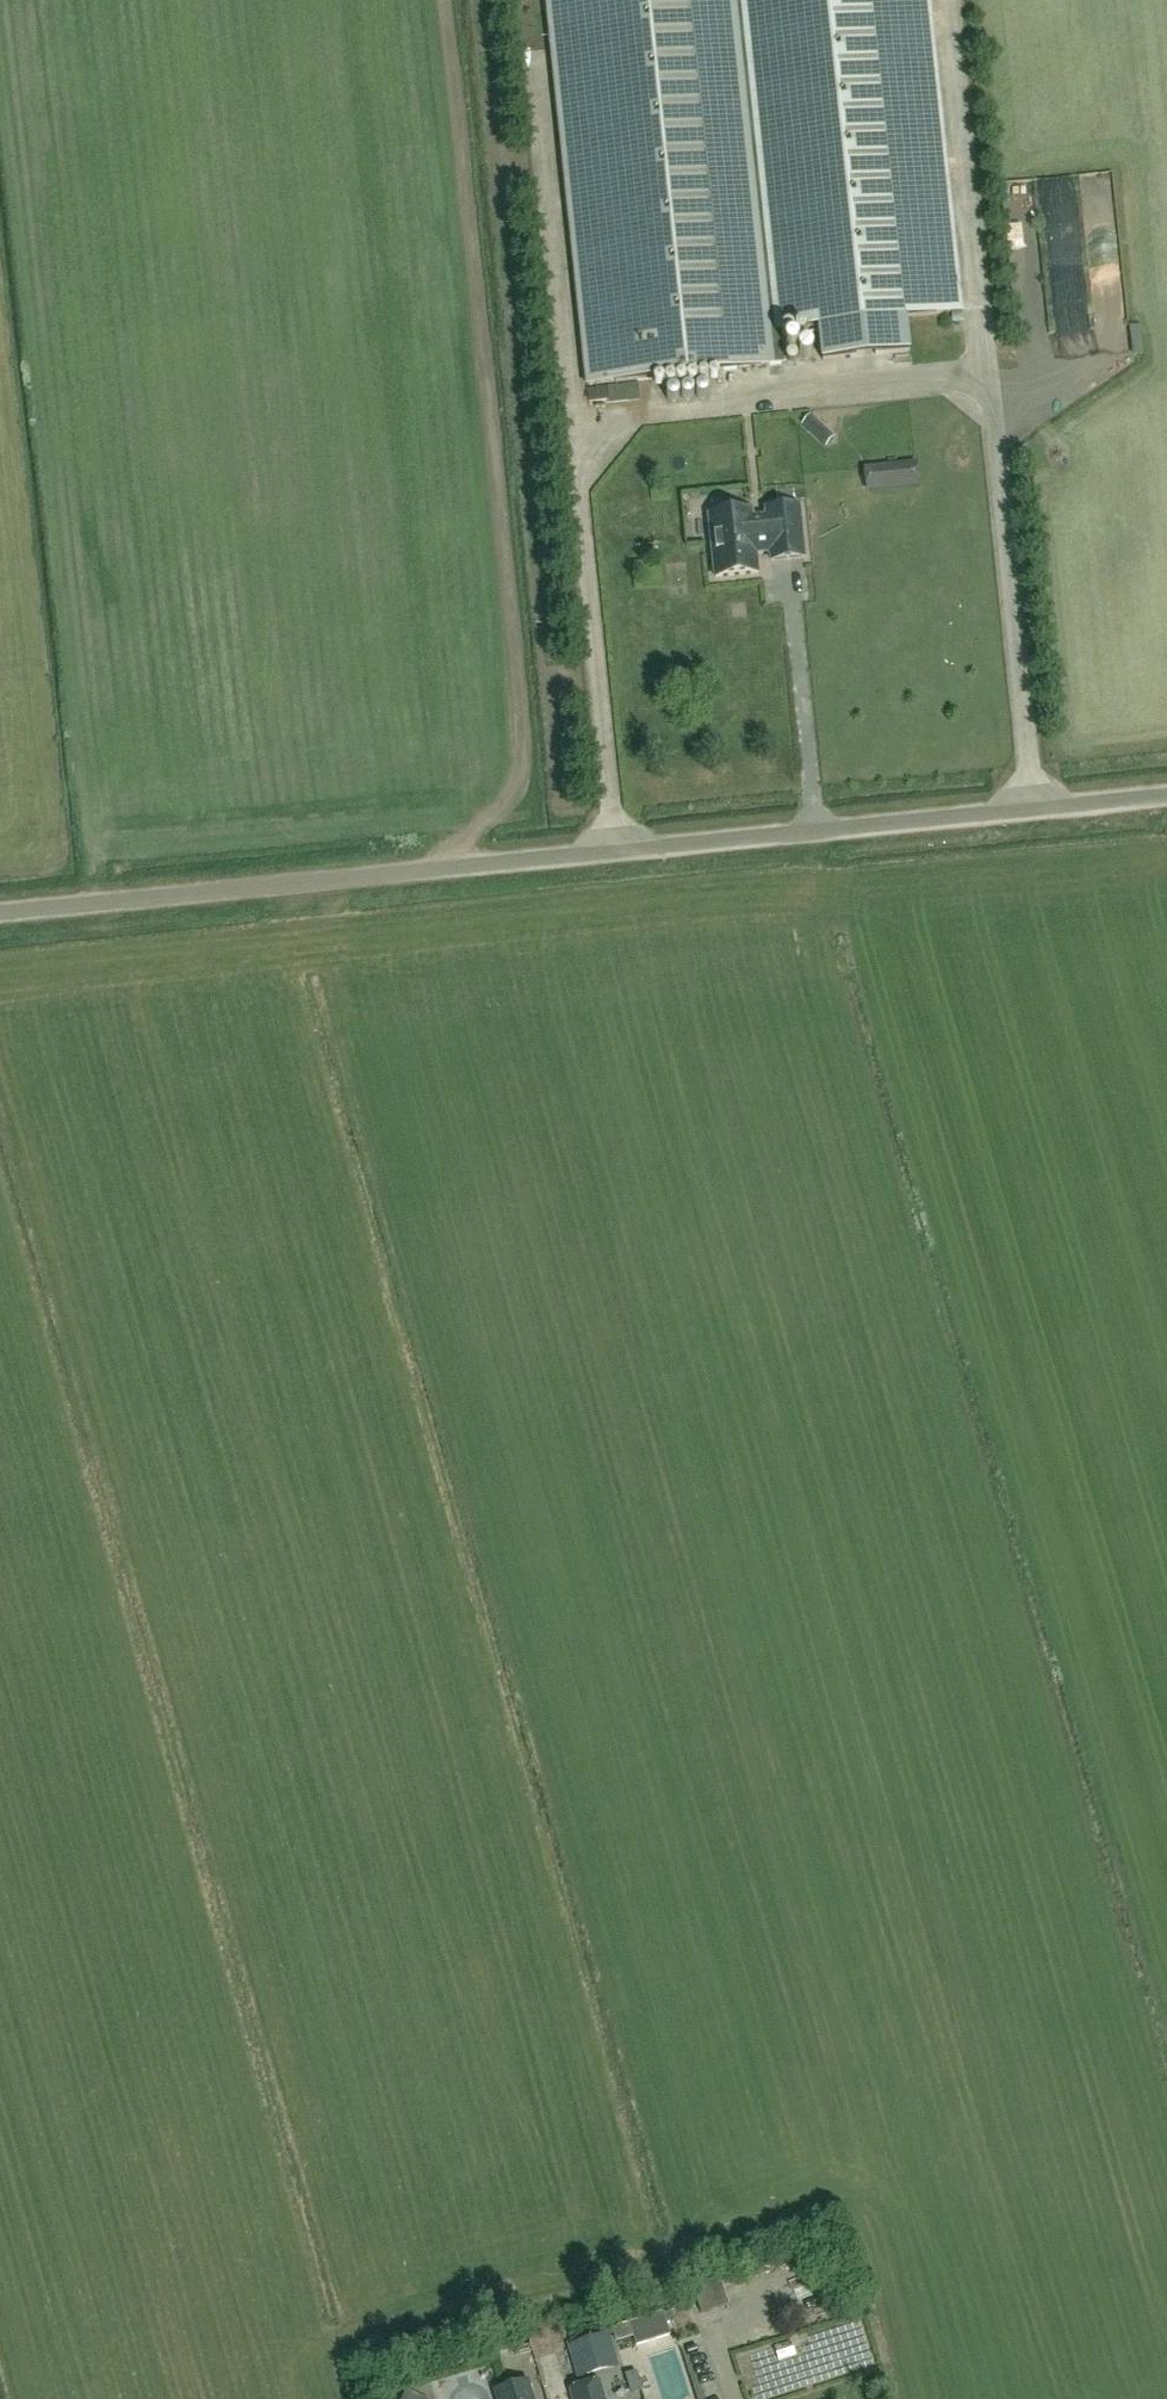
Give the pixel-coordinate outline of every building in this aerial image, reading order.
[(587,385),(785,365),(781,331),(962,312),(929,0),(547,0),(587,385)] [(1115,177),(1092,178),(1098,289),(1121,288),(1115,177)] [(1077,228),(1078,181),(1050,181),(1049,227),(1077,228)] [(804,558),(799,507),(766,510),(767,518),(752,519),(752,512),(709,516),(715,578),(758,574),(756,552),(770,550),(771,561),(804,558)] [(635,2348),(669,2337),(662,2315),(612,2331),(616,2344),(633,2339),(635,2348)] [(784,2364),(800,2360),(797,2346),(781,2351),(784,2364)] [(573,2398),(605,2398),(600,2381),(571,2390),(573,2398)] [(527,2383),(496,2393),(498,2398),(532,2398),(527,2383)]
